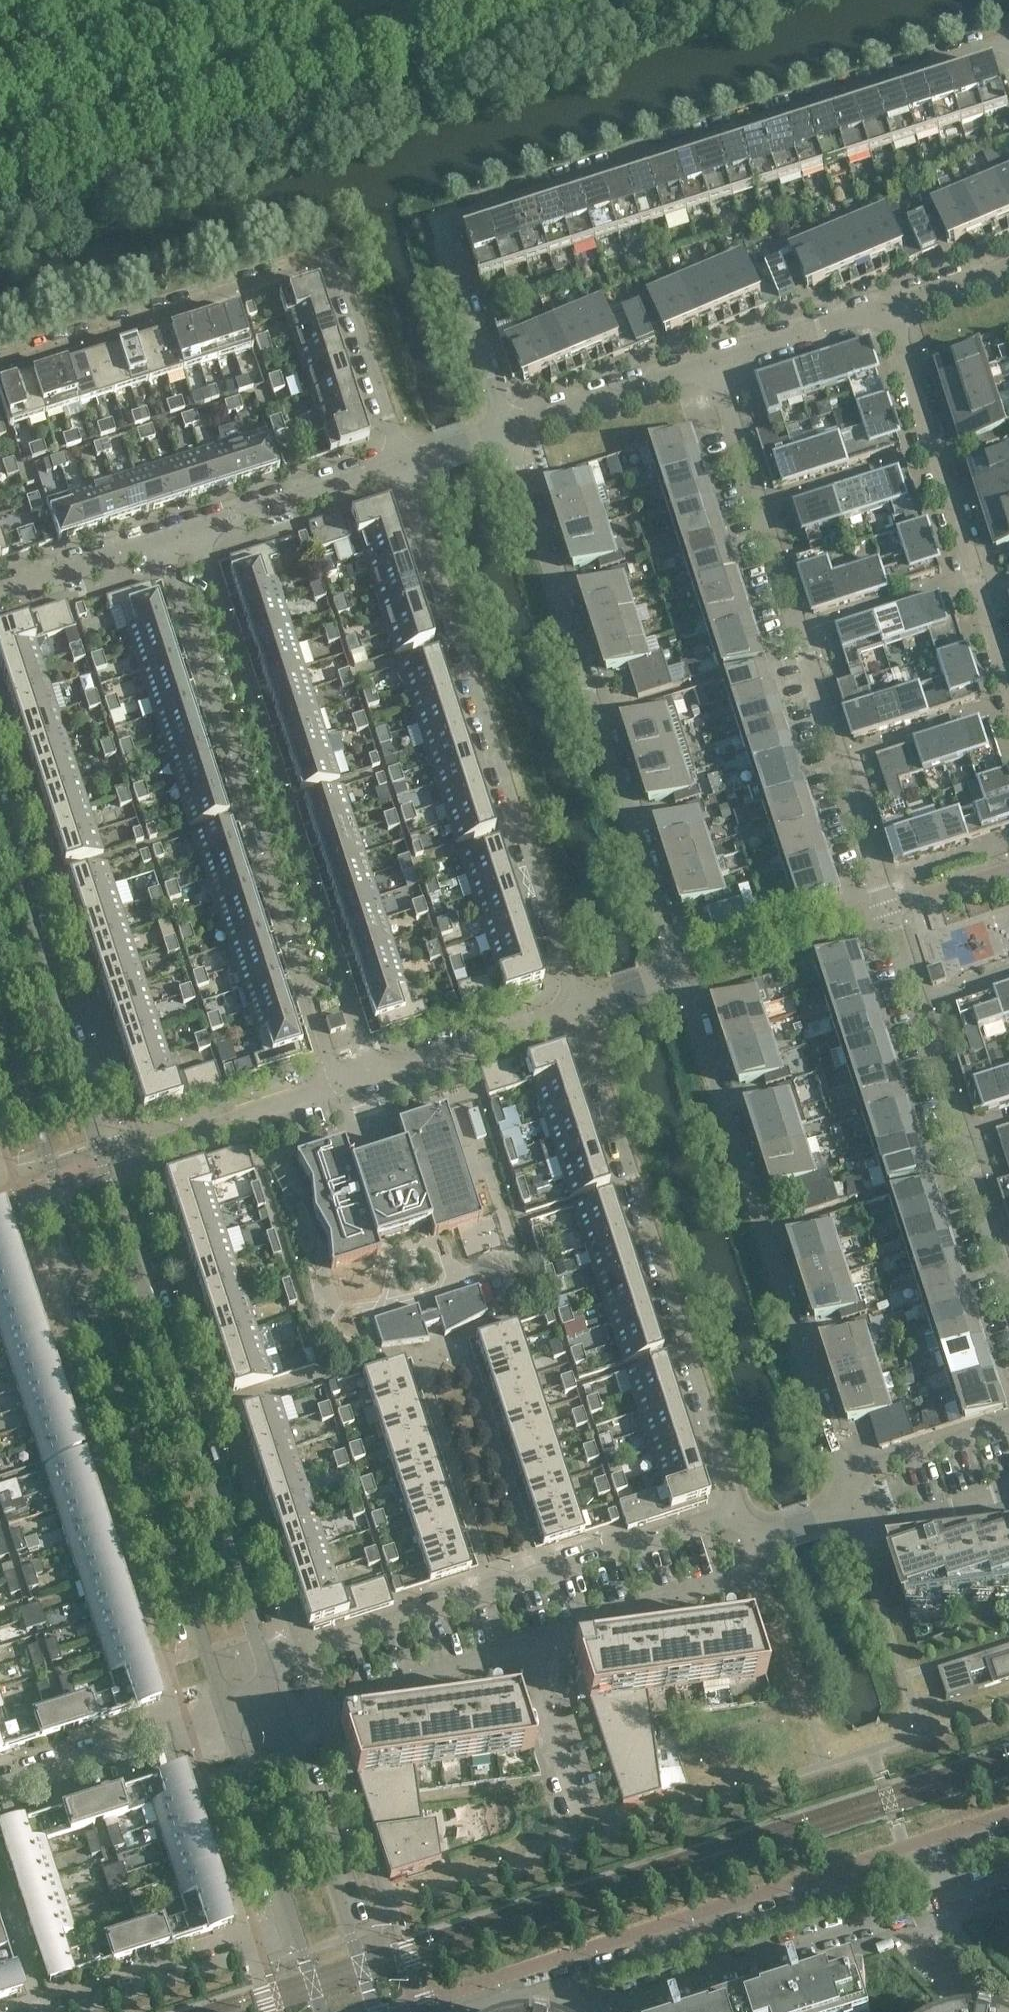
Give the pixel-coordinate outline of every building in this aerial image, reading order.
[(1008,111),(998,78),(994,66),(970,73),(984,119),(1008,111)] [(984,119),(970,73),(947,81),(962,126),(984,119)] [(962,126),(947,81),(924,88),(939,134),(962,126)] [(939,134),(924,88),(901,95),(916,141),(939,134)] [(916,141),(901,95),(879,103),(893,148),(916,141)] [(893,148),(879,103),(856,110),(870,156),(893,148)] [(870,156),(856,110),(833,117),(847,163),(870,156)] [(847,163),(833,117),(810,125),(825,170),(847,163)] [(825,170),(810,125),(787,132),(802,178),(825,170)] [(802,178),(787,132),(764,139),(779,185),(802,178)] [(779,185),(764,139),(741,147),(756,192),(779,185)] [(1003,160),(1008,158),(1008,139),(996,143),(1003,160)] [(756,192),(741,147),(719,154),(733,200),(756,192)] [(733,200),(719,154),(696,161),(710,207),(733,200)] [(710,207),(696,161),(673,169),(688,214),(710,207)] [(688,214),(673,169),(650,176),(665,222),(688,214)] [(996,177),(1008,209),(1008,171),(996,177)] [(665,222),(650,176),(627,183),(642,229),(665,222)] [(996,177),(980,183),(997,224),(1000,223),(1007,220),(1008,232),(1008,233),(1008,209),(996,177)] [(642,229),(627,183),(604,191),(619,236),(642,229)] [(997,224),(980,183),(965,190),(982,230),(985,229),(992,226),(993,239),(992,239),(993,240),(1003,235),(1002,235),(997,224)] [(982,230),(965,190),(949,196),(966,237),(976,233),(978,245),(977,246),(987,242),(987,241),(986,242),(982,230)] [(619,236),(604,191),(582,198),(596,244),(619,236)] [(966,237),(949,196),(932,203),(940,221),(941,221),(945,232),(950,244),(966,237)] [(596,244),(582,198),(559,205),(573,251),(596,244)] [(573,251),(559,205),(536,213),(550,258),(573,251)] [(907,262),(893,228),(894,227),(886,209),(869,216),(887,256),(897,252),(898,264),(897,265),(897,266),(907,262)] [(550,258),(536,213),(513,220),(527,266),(550,258)] [(938,248),(933,237),(929,226),(930,225),(925,214),(894,227),(893,228),(907,262),(939,248),(938,248)] [(887,256),(869,216),(854,222),(871,263),(881,259),(883,271),(882,271),(882,272),(892,268),(892,267),(891,267),(887,256)] [(527,266),(513,220),(490,227),(505,273),(527,266)] [(945,232),(941,221),(940,221),(935,223),(939,235),(945,232)] [(871,263),(854,222),(838,229),(855,269),(866,265),(867,277),(866,278),(866,279),(877,274),(876,274),(871,263)] [(939,235),(935,223),(930,225),(929,226),(933,237),(939,235)] [(505,273),(490,227),(466,235),(481,281),(505,273)] [(855,269),(838,229),(823,235),(840,276),(850,272),(852,284),(851,284),(851,285),(861,281),(861,280),(860,280),(855,269)] [(845,287),(840,276),(823,235),(807,242),(824,282),(835,278),(836,290),(835,291),(835,292),(846,287),(845,287)] [(824,282),(807,242),(791,248),(798,266),(799,266),(804,278),(809,289),(813,287),(824,282)] [(766,307),(751,273),(752,273),(744,254),(728,261),(745,302),(755,298),(756,310),(755,310),(755,311),(766,307)] [(796,293),(792,283),(787,271),(788,271),(783,259),(752,273),(751,273),(766,307),(797,294),(797,293),(796,293)] [(745,302),(728,261),(712,268),(729,308),(739,304),(741,316),(740,317),(740,318),(750,313),(749,313),(745,302)] [(804,278),(799,266),(798,266),(793,269),(798,280),(804,278)] [(734,319),(729,308),(712,268),(696,274),(714,315),(724,311),(725,323),(724,323),(724,324),(735,320),(735,319),(734,319)] [(798,280),(793,269),(788,271),(787,271),(792,283),(798,280)] [(718,326),(714,315),(696,274),(681,281),(698,321),(708,317),(710,329),(709,330),(709,331),(719,326),(718,326)] [(698,321),(681,281),(665,287),(683,328),(693,324),(694,336),(693,337),(704,333),(704,332),(703,332),(698,321)] [(325,303),(321,292),(318,283),(279,295),(286,316),(325,303)] [(683,328),(665,287),(649,294),(656,312),(657,312),(662,323),(667,335),(683,328)] [(624,353),(609,318),(610,318),(602,300),(586,307),(603,347),(613,343),(614,356),(613,356),(614,357),(624,353)] [(331,323),(328,314),(325,303),(286,316),(292,335),(331,323)] [(257,315),(253,304),(245,306),(249,317),(257,315)] [(654,339),(650,328),(645,317),(646,316),(641,305),(610,318),(609,318),(624,353),(656,339),(655,339),(654,339)] [(603,347),(586,307),(570,313),(587,354),(597,350),(599,362),(598,362),(598,363),(608,359),(608,358),(607,359),(603,347)] [(253,349),(240,308),(221,314),(235,355),(253,349)] [(662,323),(657,312),(656,312),(651,314),(656,326),(662,323)] [(587,354),(570,313),(555,320),(572,360),(582,356),(583,368),(582,369),(583,370),(593,365),(592,365),(587,354)] [(235,355),(221,314),(207,318),(204,319),(217,360),(235,355)] [(656,326),(651,314),(646,316),(645,317),(650,328),(656,326)] [(217,360),(204,319),(187,325),(200,366),(217,360)] [(576,371),(572,360),(555,320),(539,326),(556,367),(566,363),(568,375),(567,375),(567,376),(577,372),(577,371),(576,371)] [(337,342),(334,331),(331,323),(292,335),(298,354),(337,342)] [(200,366),(187,325),(170,330),(183,371),(200,366)] [(561,378),(556,367),(539,326),(523,333),(541,373),(551,369),(553,381),(551,382),(552,383),(562,378),(561,378)] [(183,371),(170,330),(153,336),(166,377),(183,371)] [(541,373),(523,333),(508,339),(508,340),(512,350),(523,375),(525,380),(541,373)] [(270,342),(267,335),(256,338),(258,346),(270,342)] [(166,377),(153,336),(135,341),(149,382),(166,377)] [(512,350),(508,340),(501,342),(505,354),(506,354),(506,353),(512,350)] [(982,350),(978,340),(972,342),(975,351),(979,350),(980,351),(982,350)] [(149,382),(135,341),(118,347),(131,388),(149,382)] [(272,350),(270,342),(258,346),(261,353),(272,350)] [(344,362),(341,353),(337,342),(298,354),(305,374),(344,362)] [(975,351),(972,342),(966,344),(969,353),(975,351)] [(969,353),(966,344),(959,347),(960,347),(963,355),(969,353)] [(886,399),(875,367),(876,367),(875,366),(869,347),(870,347),(869,346),(845,353),(854,382),(849,384),(857,408),(886,399)] [(1000,349),(1004,360),(1008,358),(1008,346),(1000,349)] [(131,388),(118,347),(101,352),(114,393),(131,388)] [(963,355),(960,347),(959,347),(945,351),(948,360),(963,355)] [(985,366),(980,351),(979,350),(975,351),(969,353),(963,355),(948,360),(938,363),(938,362),(937,362),(943,380),(985,366)] [(114,393),(101,352),(84,358),(97,399),(114,393)] [(854,382),(845,353),(834,357),(833,357),(820,361),(829,390),(849,384),(854,382)] [(97,399),(84,358),(67,363),(80,404),(97,399)] [(829,390),(820,361),(809,365),(808,365),(795,369),(804,398),(829,390)] [(350,381),(346,370),(344,362),(305,374),(311,393),(350,381)] [(80,404),(67,363),(62,365),(49,369),(63,410),(80,404)] [(990,382),(985,366),(943,380),(948,396),(990,382)] [(63,410),(49,369),(32,374),(45,416),(63,410)] [(780,406),(803,398),(804,398),(795,369),(756,382),(757,384),(757,383),(772,429),(772,430),(786,426),(780,406)] [(45,416),(32,374),(15,380),(28,421),(45,416)] [(282,381),(280,374),(268,377),(271,385),(282,381)] [(253,387),(250,376),(242,378),(246,390),(253,387)] [(246,390),(242,378),(235,381),(239,392),(246,390)] [(15,380),(0,385),(0,396),(10,427),(28,421),(15,380)] [(285,389),(282,381),(271,385),(273,392),(285,389)] [(356,400),(353,391),(350,381),(311,393),(317,413),(356,400)] [(995,398),(990,382),(948,396),(953,412),(995,398)] [(219,398),(215,387),(208,389),(211,401),(219,398)] [(211,401),(208,389),(201,392),(204,403),(211,401)] [(185,409),(181,398),(173,400),(177,412),(185,409)] [(243,410),(239,398),(232,401),(235,412),(243,410)] [(1000,414),(995,398),(953,412),(958,428),(1000,414)] [(894,424),(890,413),(890,412),(886,399),(857,408),(864,428),(865,433),(894,424)] [(177,412),(173,400),(166,403),(170,414),(177,412)] [(362,420),(359,409),(356,400),(317,413),(323,432),(362,420)] [(235,412),(232,401),(224,403),(228,414),(235,412)] [(150,420),(146,409),(139,411),(143,423),(150,420)] [(143,423),(139,411),(131,414),(135,425),(143,423)] [(200,423),(196,412),(189,414),(192,426),(200,423)] [(192,426),(189,414),(181,417),(185,428),(192,426)] [(1005,430),(1000,414),(958,428),(964,445),(964,444),(974,440),(983,437),(990,435),(996,433),(1003,431),(1005,430)] [(283,424),(281,416),(269,420),(272,427),(283,424)] [(115,431),(112,420),(105,422),(108,434),(115,431)] [(369,440),(366,430),(362,420),(323,432),(330,453),(369,440)] [(108,434),(105,422),(97,425),(101,436),(108,434)] [(286,431),(283,424),(272,427),(274,435),(286,431)] [(902,448),(894,424),(865,433),(864,428),(839,436),(848,465),(880,455),(881,455),(881,454),(900,448),(900,449),(902,448)] [(155,438),(152,426),(144,429),(148,440),(155,438)] [(798,481),(789,453),(794,451),(786,426),(772,430),(772,429),(758,434),(758,433),(757,434),(767,467),(767,468),(768,468),(774,487),(773,487),(774,489),(798,481)] [(148,440),(144,429),(137,431),(140,442),(148,440)] [(279,469),(267,430),(244,437),(256,476),(279,469)] [(81,442),(77,431),(70,433),(74,445),(81,442)] [(1005,440),(1003,431),(996,433),(999,442),(1005,440)] [(74,445),(70,433),(63,436),(66,447),(74,445)] [(696,451),(691,434),(691,433),(649,446),(654,464),(696,451)] [(999,442),(996,433),(990,435),(993,444),(999,442)] [(993,444),(990,435),(983,437),(986,446),(993,444)] [(848,465),(839,436),(814,444),(823,473),(834,469),(835,470),(835,469),(848,465)] [(256,476),(244,437),(222,444),(234,483),(256,476)] [(986,446),(983,437),(974,440),(977,449),(986,446)] [(112,452),(108,440),(101,443),(105,454),(112,452)] [(47,454),(43,442),(36,445),(39,456),(47,454)] [(105,454),(101,443),(93,445),(97,456),(105,454)] [(234,483),(222,444),(200,451),(213,490),(234,483)] [(814,444),(794,451),(789,453),(798,481),(809,477),(809,478),(810,477),(823,473),(814,444)] [(1007,444),(1001,446),(1004,455),(1008,454),(1008,451),(1007,444)] [(39,456),(36,445),(28,447),(32,458),(39,456)] [(1004,455),(1001,446),(995,448),(998,457),(1004,455)] [(998,457),(995,448),(988,451),(991,459),(998,457)] [(213,490),(200,451),(178,459),(191,497),(213,490)] [(702,468),(701,465),(696,451),(654,464),(660,481),(702,468)] [(292,465),(289,453),(281,456),(285,467),(292,465)] [(69,466),(65,454),(57,456),(61,468),(69,466)] [(1004,455),(998,457),(991,459),(971,466),(971,465),(970,465),(976,482),(1008,472),(1008,454),(1004,455)] [(61,468),(57,456),(50,459),(54,470),(61,468)] [(16,467),(14,459),(3,463),(5,470),(16,467)] [(191,497),(178,459),(156,466),(169,505),(191,497)] [(169,505),(156,466),(134,473),(147,511),(169,505)] [(592,475),(589,466),(582,468),(585,476),(591,475),(591,476),(592,475)] [(19,474),(16,467),(5,470),(7,478),(19,474)] [(585,476),(582,468),(576,470),(579,478),(585,476)] [(707,485),(702,468),(660,481),(665,499),(707,485)] [(579,478),(576,470),(569,472),(570,473),(573,480),(579,478)] [(926,524),(909,472),(910,472),(909,471),(885,478),(894,507),(889,508),(897,533),(926,524)] [(976,482),(981,498),(1008,489),(1008,472),(976,482)] [(147,511),(134,473),(113,480),(125,518),(147,511)] [(596,491),(591,476),(591,475),(585,476),(579,478),(573,480),(554,486),(548,488),(550,493),(551,496),(554,505),(596,491)] [(894,507),(885,478),(860,486),(869,515),(889,508),(894,507)] [(125,518),(113,480),(91,487),(103,525),(125,518)] [(713,502),(707,485),(665,499),(671,516),(713,502)] [(869,515),(860,486),(835,494),(844,523),(869,515)] [(103,525),(91,487),(69,494),(82,532),(103,525)] [(981,498),(986,514),(1008,507),(1008,489),(981,498)] [(601,507),(596,491),(554,505),(559,521),(601,507)] [(40,502),(38,494),(26,498),(29,505),(40,502)] [(82,532),(69,494),(46,501),(59,540),(82,532)] [(820,531),(843,523),(844,523),(835,494),(796,507),(797,509),(797,508),(812,554),(812,555),(826,551),(820,531)] [(357,536),(393,525),(396,524),(389,503),(386,504),(384,500),(309,524),(317,550),(357,537),(357,536)] [(43,509),(40,502),(29,505),(31,513),(43,509)] [(718,519),(713,502),(671,516),(676,533),(718,519)] [(606,523),(601,507),(559,521),(564,537),(606,523)] [(986,514),(991,530),(1008,524),(1008,507),(986,514)] [(724,537),(718,519),(676,533),(682,550),(724,537)] [(611,539),(606,523),(564,537),(569,553),(611,539)] [(402,543),(399,533),(396,524),(393,525),(357,536),(357,537),(363,556),(402,543)] [(934,549),(926,524),(897,533),(904,553),(905,558),(934,549)] [(991,530),(997,548),(997,547),(1008,543),(1008,524),(991,530)] [(53,542),(50,530),(42,533),(46,544),(53,542)] [(309,545),(305,534),(298,536),(301,548),(309,545)] [(1,536),(0,536),(0,559),(8,556),(1,536)] [(729,554),(724,537),(682,550),(687,567),(729,554)] [(616,554),(611,539),(569,553),(573,564),(575,569),(598,561),(605,559),(611,557),(617,555),(616,554)] [(276,580),(270,560),(279,556),(275,543),(230,558),(233,569),(230,570),(237,593),(276,580)] [(408,563),(405,554),(402,543),(363,556),(369,575),(408,563)] [(942,573),(934,549),(905,558),(904,553),(879,561),(888,590),(940,573),(940,574),(942,573)] [(838,606),(829,577),(834,576),(826,551),(812,555),(812,554),(799,559),(798,558),(797,559),(814,612),(813,612),(814,614),(838,606)] [(626,562),(623,552),(616,554),(617,555),(620,564),(626,562)] [(735,571),(729,554),(687,567),(693,584),(735,571)] [(617,555),(611,557),(614,566),(620,564),(617,555)] [(614,566),(611,557),(605,559),(608,568),(614,566)] [(334,565),(332,558),(321,561),(323,569),(334,565)] [(608,568),(605,559),(598,561),(601,570),(608,568)] [(888,590),(879,561),(854,569),(863,598),(888,590)] [(414,582),(411,571),(408,563),(369,575),(376,595),(414,582)] [(337,572),(334,565),(323,569),(325,576),(337,572)] [(631,576),(628,566),(622,568),(624,577),(624,579),(631,576)] [(624,577),(622,568),(615,570),(618,579),(624,577)] [(854,569),(834,576),(829,577),(838,606),(863,598),(854,569)] [(618,579),(615,570),(609,572),(612,581),(618,579)] [(740,588),(735,571),(693,584),(698,601),(740,588)] [(612,581),(609,572),(602,575),(605,583),(612,581)] [(629,594),(624,579),(624,577),(618,579),(612,581),(605,583),(581,591),(583,596),(584,599),(587,607),(629,594)] [(283,602),(276,580),(237,593),(244,615),(283,602)] [(323,589),(321,582),(310,586),(312,593),(323,589)] [(421,601),(418,593),(414,582),(376,595),(382,614),(421,601)] [(165,616),(158,594),(155,595),(151,583),(105,598),(110,611),(120,608),(126,629),(165,616)] [(746,605),(740,588),(698,601),(704,619),(746,605)] [(326,597),(323,589),(312,593),(314,601),(326,597)] [(634,610),(629,594),(587,607),(592,623),(634,610)] [(966,649),(949,597),(950,597),(949,595),(925,603),(934,632),(929,633),(937,658),(966,649)] [(347,604),(345,596),(333,600),(335,607),(347,604)] [(427,621),(424,610),(421,601),(382,614),(388,633),(427,621)] [(67,602),(0,623),(0,650),(35,639),(35,641),(76,628),(67,602)] [(290,624),(283,602),(244,615),(251,637),(290,624)] [(934,632),(925,603),(900,611),(909,640),(929,633),(934,632)] [(349,611),(347,604),(335,607),(338,615),(349,611)] [(86,617),(83,605),(75,608),(79,619),(86,617)] [(751,622),(746,605),(704,619),(709,636),(751,622)] [(639,626),(634,610),(592,623),(597,639),(639,626)] [(909,640),(900,611),(875,619),(884,648),(909,640)] [(172,638),(167,623),(165,616),(126,629),(133,651),(172,638)] [(860,656),(883,648),(884,648),(875,619),(836,632),(837,633),(852,679),(852,680),(866,676),(860,656)] [(434,642),(430,632),(427,621),(388,633),(395,654),(434,642)] [(757,639),(751,622),(709,636),(715,653),(757,639)] [(297,646),(290,624),(251,637),(258,658),(297,646)] [(337,633),(335,626),(324,629),(326,637),(337,633)] [(644,642),(639,626),(597,639),(602,655),(644,642)] [(340,641),(337,633),(326,637),(328,644),(340,641)] [(359,643),(357,635),(346,639),(348,646),(359,643)] [(179,660),(177,654),(172,638),(133,651),(140,672),(179,660)] [(35,641),(35,639),(0,650),(0,664),(4,676),(43,664),(35,641)] [(762,657),(757,642),(758,642),(757,639),(715,653),(721,671),(763,658),(762,657)] [(649,658),(649,657),(644,642),(602,655),(606,667),(607,672),(629,665),(628,665),(649,658)] [(83,651),(80,643),(69,647),(71,655),(83,651)] [(362,650),(359,643),(348,646),(350,654),(362,650)] [(304,668),(297,646),(258,658),(265,680),(304,668)] [(974,674),(966,649),(937,658),(944,678),(945,683),(974,674)] [(85,658),(83,651),(71,655),(74,662),(85,658)] [(105,660),(102,652),(91,656),(93,664),(105,660)] [(674,686),(664,653),(663,652),(649,657),(649,658),(628,665),(629,665),(633,680),(639,697),(674,686)] [(444,675),(441,664),(438,654),(399,666),(405,687),(444,675)] [(107,667),(105,660),(93,664),(96,671),(107,667)] [(186,682),(181,666),(179,660),(140,672),(147,694),(186,682)] [(693,675),(691,667),(695,666),(692,660),(682,663),(682,670),(687,669),(689,676),(693,675)] [(50,688),(43,664),(4,676),(12,700),(50,688)] [(311,690),(304,668),(265,680),(272,702),(311,690)] [(771,685),(766,668),(724,681),(730,699),(769,686),(771,685)] [(351,677),(349,670),(338,673),(340,681),(351,677)] [(982,698),(974,674),(945,683),(944,678),(919,686),(928,715),(980,698),(980,699),(982,698)] [(450,694),(448,685),(444,675),(405,687),(412,707),(450,694)] [(878,731),(869,702),(874,701),(866,676),(852,680),(852,679),(839,684),(839,683),(837,684),(854,737),(854,739),(878,731)] [(354,684),(351,677),(340,681),(342,688),(354,684)] [(193,703),(191,697),(186,682),(147,694),(154,716),(193,703)] [(777,703),(776,700),(771,685),(769,686),(730,699),(735,716),(777,703)] [(928,715),(919,686),(894,694),(903,723),(928,715)] [(58,712),(50,688),(12,700),(19,724),(58,712)] [(377,696),(374,689),(363,693),(365,700),(377,696)] [(318,712),(311,690),(272,702),(280,724),(318,712)] [(98,699),(96,691),(84,695),(87,703),(98,699)] [(457,713),(453,703),(450,694),(412,707),(418,726),(457,713)] [(894,694),(874,701),(869,702),(878,731),(903,723),(894,694)] [(119,703),(116,696),(105,699),(107,707),(119,703)] [(379,704),(377,696),(365,700),(368,707),(379,704)] [(681,723),(673,697),(664,700),(667,710),(666,710),(666,709),(661,711),(654,713),(647,715),(624,723),(625,728),(626,730),(629,739),(681,723)] [(101,706),(98,699),(87,703),(89,710),(101,706)] [(667,710),(664,700),(658,702),(661,711),(666,709),(666,710),(667,710)] [(661,711),(658,702),(652,704),(654,713),(661,711)] [(121,711),(119,703),(107,707),(109,714),(121,711)] [(200,725),(195,709),(193,703),(154,716),(161,738),(200,725)] [(783,720),(777,703),(735,716),(741,733),(783,720)] [(654,713),(652,704),(645,706),(647,715),(654,713)] [(66,736),(58,712),(19,724),(27,748),(66,736)] [(325,734),(318,712),(280,724),(287,746),(325,734)] [(365,721),(363,713),(352,717),(354,724),(365,721)] [(463,733),(460,724),(457,713),(418,726),(424,745),(463,733)] [(788,737),(783,720),(741,733),(746,750),(788,737)] [(1006,774),(989,722),(990,722),(989,720),(965,728),(975,757),(970,758),(978,783),(1006,774)] [(368,728),(365,721),(354,724),(356,732),(368,728)] [(634,755),(686,739),(681,723),(629,739),(634,755)] [(207,748),(205,741),(200,725),(161,738),(168,760),(207,748)] [(389,735),(387,728),(375,731),(378,739),(389,735)] [(975,757),(965,728),(940,736),(949,765),(970,758),(975,757)] [(469,752),(463,733),(424,745),(430,765),(469,752)] [(332,755),(325,734),(287,746),(294,768),(332,755)] [(392,742),(389,735),(378,739),(380,746),(392,742)] [(73,760),(66,736),(27,748),(35,773),(73,760)] [(949,765),(940,736),(915,744),(924,773),(949,765)] [(794,754),(788,737),(746,750),(752,767),(794,754)] [(639,771),(691,755),(686,739),(634,755),(639,771)] [(114,747),(111,740),(100,743),(102,751),(114,747)] [(133,747),(130,740),(119,743),(121,751),(133,747)] [(900,781),(923,773),(924,773),(915,744),(876,757),(877,758),(892,804),(892,805),(906,801),(900,781)] [(116,755),(114,747),(102,751),(105,758),(116,755)] [(135,754),(133,747),(121,751),(124,758),(135,754)] [(214,769),(209,754),(207,748),(168,760),(175,782),(214,769)] [(475,772),(472,761),(469,752),(430,765),(437,784),(475,772)] [(380,765),(376,754),(369,756),(372,768),(380,765)] [(799,771),(794,754),(752,767),(757,785),(799,771)] [(340,778),(332,755),(294,768),(301,791),(340,778)] [(644,787),(687,774),(696,771),(691,755),(639,771),(644,787)] [(81,785),(73,760),(35,773),(43,797),(81,785)] [(402,774),(399,766),(388,770),(390,778),(402,774)] [(221,791),(219,785),(214,769),(175,782),(182,803),(221,791)] [(805,788),(799,771),(757,785),(763,802),(805,788)] [(482,791),(479,782),(475,772),(437,784),(443,804),(482,791)] [(386,786),(383,774),(375,777),(379,788),(386,786)] [(404,781),(402,774),(390,778),(393,785),(404,781)] [(691,789),(687,774),(644,787),(648,799),(650,804),(673,796),(680,794),(686,792),(692,790),(691,789)] [(1006,774),(978,783),(984,803),(986,808),(1008,801),(1008,783),(1006,774)] [(147,791),(144,783),(133,787),(135,795),(147,791)] [(89,809),(81,785),(43,797),(50,821),(89,809)] [(350,810),(343,787),(304,800),(311,823),(350,810)] [(702,796),(698,787),(691,789),(692,790),(693,790),(695,798),(702,796)] [(129,796),(127,788),(115,792),(118,799),(129,796)] [(810,805),(805,788),(763,802),(768,819),(810,805)] [(695,798),(693,790),(692,790),(686,792),(689,800),(695,798)] [(149,798),(147,791),(135,795),(138,802),(149,798)] [(229,814),(223,797),(221,791),(182,803),(190,826),(229,814)] [(488,811),(484,800),(482,791),(443,804),(449,823),(488,811)] [(689,800),(686,792),(680,794),(683,802),(689,800)] [(683,802),(680,794),(673,796),(676,805),(683,802)] [(132,803),(129,796),(118,799),(120,807),(132,803)] [(706,811),(703,801),(697,803),(700,812),(699,812),(699,813),(706,811)] [(918,856),(909,827),(914,826),(906,801),(892,805),(892,804),(879,808),(877,808),(894,862),(894,863),(918,856)] [(986,808),(984,803),(959,811),(968,840),(1008,827),(1008,801),(986,808)] [(700,812),(697,803),(691,805),(694,814),(699,812),(700,812)] [(414,813),(412,805),(400,809),(403,817),(414,813)] [(694,814),(691,805),(685,807),(687,816),(694,814)] [(816,823),(810,805),(768,819),(773,836),(816,823)] [(687,816),(685,807),(678,809),(680,818),(687,816)] [(97,833),(89,809),(50,821),(58,846),(97,833)] [(357,832),(350,810),(311,823),(318,844),(357,832)] [(495,831),(491,821),(488,811),(449,823),(456,844),(495,831)] [(968,840),(959,811),(934,819),(943,848),(968,840)] [(397,819),(395,812),(383,815),(386,823),(397,819)] [(704,828),(699,813),(699,812),(694,814),(687,816),(680,818),(657,826),(658,831),(659,833),(662,842),(704,828)] [(417,820),(414,813),(403,817),(405,824),(417,820)] [(399,826),(397,819),(386,823),(388,830),(399,826)] [(943,848),(934,819),(914,826),(909,827),(918,856),(943,848)] [(239,845),(237,840),(231,823),(193,835),(200,858),(239,845)] [(821,840),(816,823),(773,836),(779,853),(821,840)] [(157,837),(153,825),(146,828),(150,839),(157,837)] [(709,844),(704,828),(662,842),(667,858),(709,844)] [(144,840),(140,829),(132,831),(136,843),(144,840)] [(364,853),(357,832),(318,844),(325,866),(364,853)] [(103,853),(97,833),(58,846),(65,866),(103,853)] [(827,857),(821,840),(779,853),(784,870),(827,857)] [(423,854),(419,843),(412,845),(416,856),(423,854)] [(505,864),(502,853),(498,844),(460,856),(466,877),(505,864)] [(714,860),(709,844),(667,858),(672,874),(714,860)] [(246,867),(241,852),(239,845),(200,858),(207,879),(246,867)] [(164,857),(160,846),(153,848),(156,860),(164,857)] [(151,863),(147,851),(139,853),(143,865),(151,863)] [(371,876),(364,853),(325,866),(332,888),(371,876)] [(411,863),(409,855),(397,859),(400,866),(411,863)] [(832,874),(827,857),(784,870),(790,887),(832,874)] [(720,876),(714,860),(672,874),(677,890),(720,876)] [(414,870),(411,863),(400,866),(402,874),(414,870)] [(113,884),(107,864),(68,876),(74,896),(113,884)] [(511,884),(509,875),(505,864),(466,877),(473,896),(511,884)] [(253,889),(251,883),(246,867),(207,879),(214,901),(253,889)] [(837,891),(833,877),(832,874),(790,887),(796,906),(838,892),(838,891),(837,891)] [(378,898),(371,876),(332,888),(339,910),(378,898)] [(725,893),(724,891),(720,876),(677,890),(681,901),(683,906),(704,900),(704,899),(725,893)] [(438,886),(435,878),(424,882),(426,890),(438,886)] [(178,889),(176,882),(164,885),(167,892),(178,889)] [(121,909),(113,884),(74,896),(82,921),(121,909)] [(518,903),(514,892),(511,884),(473,896),(479,916),(518,903)] [(440,893),(438,886),(426,890),(429,897),(440,893)] [(749,921),(739,888),(738,887),(724,891),(725,893),(704,899),(704,900),(709,915),(708,915),(714,932),(749,921)] [(161,896),(159,888),(148,892),(150,899),(161,896)] [(181,897),(178,889),(167,892),(169,900),(181,897)] [(260,911),(255,895),(253,889),(214,901),(221,923),(260,911)] [(768,909),(766,902),(770,901),(767,895),(757,898),(758,905),(762,903),(764,911),(768,909)] [(164,903),(161,896),(150,899),(152,907),(164,903)] [(385,919),(378,898),(339,910),(346,932),(385,919)] [(425,907),(423,899),(411,903),(414,910),(425,907)] [(524,922),(521,914),(518,903),(479,916),(485,935),(524,922)] [(428,914),(425,907),(414,910),(416,918),(428,914)] [(129,932),(121,909),(82,921),(90,945),(129,932)] [(267,933),(265,927),(260,911),(221,923),(228,946),(267,933)] [(450,925),(448,917),(436,921),(439,928),(450,925)] [(392,941),(385,919),(346,932),(353,954),(392,941)] [(530,942),(527,931),(524,922),(485,935),(491,954),(530,942)] [(452,932),(450,925),(439,928),(441,936),(452,932)] [(192,933),(190,926),(179,929),(181,936),(192,933)] [(137,957),(129,932),(90,945),(98,969),(137,957)] [(195,940),(192,933),(181,936),(183,944),(195,940)] [(274,955),(269,940),(267,933),(228,946),(235,967),(274,955)] [(177,944),(175,937),(163,940),(165,948),(177,944)] [(399,963),(392,941),(353,954),(360,975),(399,963)] [(439,950),(437,942),(425,946),(428,954),(439,950)] [(537,964),(534,953),(530,942),(491,954),(497,973),(498,977),(537,964)] [(179,951),(177,944),(165,948),(168,955),(179,951)] [(862,967),(856,950),(857,950),(856,949),(814,963),(820,981),(860,968),(860,967),(862,967)] [(442,957),(439,950),(428,954),(430,961),(442,957)] [(281,976),(279,971),(274,955),(235,967),(242,989),(281,976)] [(463,964),(460,956),(449,960),(451,967),(463,964)] [(144,981),(137,957),(98,969),(106,994),(144,981)] [(406,984),(399,963),(360,975),(367,997),(406,984)] [(465,971),(463,964),(451,967),(454,975),(465,971)] [(465,1012),(541,987),(540,983),(543,982),(537,964),(498,977),(497,973),(457,986),(465,1012)] [(947,981),(942,966),(928,970),(933,986),(947,981)] [(868,984),(867,981),(867,982),(862,967),(860,967),(860,968),(820,981),(826,998),(868,984)] [(206,976),(204,969),(193,973),(195,980),(206,976)] [(209,984),(206,976),(195,980),(197,988),(209,984)] [(288,998),(283,983),(281,976),(242,989),(249,1010),(288,998)] [(152,1005),(144,981),(106,994),(113,1018),(152,1005)] [(758,992),(755,982),(748,984),(751,993),(756,991),(757,992),(758,992)] [(427,1016),(423,1002),(413,1005),(406,984),(367,997),(375,1020),(378,1019),(381,1030),(427,1016)] [(751,993),(748,984),(742,986),(745,994),(751,993)] [(873,1001),(868,984),(826,998),(831,1015),(873,1001)] [(192,992),(190,985),(179,989),(181,996),(192,992)] [(745,994),(742,986),(735,988),(738,997),(745,994)] [(995,994),(1004,1023),(1008,1021),(1008,990),(995,994)] [(762,1007),(757,992),(756,991),(751,993),(745,994),(738,997),(714,1004),(716,1010),(716,1009),(717,1012),(719,1021),(762,1007)] [(195,1000),(192,992),(181,996),(183,1003),(195,1000)] [(980,1030),(1003,1023),(1004,1023),(995,994),(957,1006),(957,1008),(972,1054),(972,1055),(987,1050),(980,1030)] [(457,1006),(454,995),(446,997),(450,1008),(457,1006)] [(295,1020),(293,1014),(288,998),(249,1010),(256,1032),(295,1020)] [(879,1019),(873,1001),(831,1015),(837,1032),(879,1019)] [(160,1029),(152,1005),(113,1018),(121,1042),(160,1029)] [(767,1023),(762,1007),(719,1021),(725,1037),(767,1023)] [(220,1020),(218,1013),(207,1016),(209,1023),(220,1020)] [(346,1029),(341,1015),(326,1020),(331,1034),(346,1029)] [(884,1036),(879,1019),(837,1032),(842,1049),(884,1036)] [(223,1028),(220,1020),(209,1023),(211,1031),(223,1028)] [(303,1055),(299,1044),(302,1043),(295,1020),(256,1032),(263,1053),(253,1057),(257,1070),(303,1055)] [(772,1039),(767,1023),(725,1037),(730,1053),(772,1039)] [(168,1053),(160,1029),(121,1042),(129,1066),(168,1053)] [(208,1040),(205,1033),(194,1037),(196,1044),(208,1040)] [(890,1053),(884,1036),(842,1049),(848,1066),(890,1053)] [(777,1055),(772,1039),(730,1053),(735,1069),(777,1055)] [(210,1048),(208,1040),(196,1044),(199,1051),(210,1048)] [(233,1041),(220,1044),(224,1061),(237,1058),(233,1041)] [(531,1078),(567,1067),(570,1066),(564,1048),(561,1049),(559,1044),(480,1070),(488,1096),(532,1082),(531,1078)] [(998,1106),(989,1077),(995,1075),(987,1050),(972,1055),(972,1054),(959,1058),(957,1058),(974,1112),(974,1113),(998,1106)] [(176,1078),(175,1076),(168,1053),(129,1066),(137,1090),(176,1078)] [(895,1070),(890,1053),(848,1066),(853,1084),(895,1070)] [(782,1071),(777,1055),(735,1069),(738,1080),(739,1080),(740,1085),(764,1078),(771,1075),(777,1074),(782,1072),(782,1071)] [(224,1089),(215,1063),(175,1076),(176,1078),(137,1090),(143,1110),(146,1109),(148,1114),(224,1089)] [(235,1077),(231,1066),(223,1068),(227,1080),(235,1077)] [(577,1088),(574,1077),(570,1066),(567,1067),(531,1078),(532,1082),(538,1100),(577,1088)] [(792,1078),(789,1068),(782,1071),(782,1072),(783,1072),(786,1080),(792,1078)] [(901,1087),(895,1070),(853,1084),(859,1101),(901,1087)] [(995,1075),(989,1077),(998,1106),(1008,1102),(1008,1071),(995,1075)] [(783,1072),(782,1072),(777,1074),(780,1082),(786,1080),(783,1072)] [(780,1082),(777,1074),(771,1075),(774,1084),(780,1082)] [(774,1084),(771,1075),(764,1078),(767,1086),(774,1084)] [(797,1093),(794,1083),(787,1085),(790,1093),(789,1094),(790,1095),(797,1093)] [(790,1093),(787,1085),(781,1087),(784,1095),(789,1094),(790,1093)] [(784,1095),(781,1087),(775,1089),(778,1097),(784,1095)] [(906,1104),(901,1087),(859,1101),(864,1118),(906,1104)] [(583,1108),(581,1099),(577,1088),(538,1100),(544,1120),(583,1108)] [(778,1097),(775,1089),(768,1091),(771,1100),(778,1097)] [(795,1110),(790,1095),(789,1094),(784,1095),(778,1097),(771,1100),(747,1107),(749,1112),(750,1115),(753,1124),(795,1110)] [(502,1112),(498,1101),(491,1103),(494,1115),(502,1112)] [(912,1121),(906,1104),(864,1118),(870,1135),(912,1121)] [(590,1127),(586,1116),(583,1108),(544,1120),(551,1139),(590,1127)] [(480,1217),(447,1113),(447,1112),(446,1109),(398,1124),(405,1147),(351,1164),(344,1141),(296,1157),(297,1161),(298,1160),(311,1183),(314,1213),(329,1238),(332,1265),(330,1265),(331,1269),(380,1253),(376,1241),(375,1237),(384,1234),(385,1238),(421,1227),(420,1223),(429,1220),(430,1224),(433,1236),(482,1220),(481,1216),(480,1217)] [(800,1126),(795,1110),(753,1124),(758,1140),(800,1126)] [(505,1123),(502,1112),(494,1115),(498,1126),(505,1123)] [(917,1139),(912,1121),(870,1135),(875,1152),(917,1139)] [(805,1142),(800,1126),(758,1140),(763,1156),(805,1142)] [(596,1146),(593,1138),(590,1127),(551,1139),(557,1159),(596,1146)] [(997,1131),(997,1133),(1008,1169),(1008,1127),(997,1131)] [(923,1156),(917,1139),(875,1152),(881,1169),(923,1156)] [(514,1151),(511,1140),(503,1142),(507,1153),(514,1151)] [(810,1158),(805,1142),(763,1156),(768,1172),(810,1158)] [(254,1172),(246,1145),(166,1171),(168,1175),(164,1176),(171,1196),(210,1184),(210,1186),(254,1172)] [(602,1166),(599,1155),(596,1146),(557,1159),(563,1178),(602,1166)] [(518,1162),(514,1151),(507,1153),(510,1165),(518,1162)] [(928,1173),(924,1158),(923,1156),(881,1169),(886,1187),(928,1174),(928,1173)] [(815,1174),(815,1173),(810,1158),(768,1172),(773,1188),(794,1181),(815,1174)] [(609,1186),(605,1176),(602,1166),(563,1178),(570,1199),(609,1186)] [(840,1202),(829,1170),(829,1168),(815,1173),(815,1174),(794,1181),(799,1197),(805,1214),(840,1202)] [(859,1191),(857,1184),(861,1182),(857,1177),(848,1180),(848,1186),(852,1185),(855,1192),(859,1191)] [(527,1190),(523,1179),(516,1181),(519,1192),(527,1190)] [(999,1183),(997,1183),(1008,1220),(1008,1180),(999,1183)] [(262,1194),(258,1183),(250,1186),(254,1197),(262,1194)] [(218,1209),(210,1186),(210,1184),(171,1196),(179,1221),(218,1209)] [(937,1202),(932,1185),(932,1184),(890,1197),(895,1215),(937,1202)] [(530,1201),(527,1190),(519,1192),(523,1204),(530,1201)] [(265,1206),(262,1194),(254,1197),(258,1208),(265,1206)] [(618,1215),(614,1204),(611,1194),(572,1207),(579,1227),(618,1215)] [(943,1219),(942,1216),(937,1202),(895,1215),(901,1232),(943,1219)] [(4,1214),(3,1209),(0,1210),(0,1234),(10,1231),(4,1214)] [(225,1233),(218,1209),(179,1221),(186,1245),(225,1233)] [(624,1234),(621,1225),(618,1215),(579,1227),(585,1247),(624,1234)] [(833,1226),(830,1216),(824,1219),(826,1227),(832,1225),(832,1227),(833,1226)] [(826,1227),(824,1219),(818,1220),(820,1229),(826,1227)] [(948,1236),(943,1219),(901,1232),(906,1250),(948,1236)] [(820,1229),(818,1220),(810,1223),(813,1231),(820,1229)] [(837,1242),(832,1227),(832,1225),(826,1227),(820,1229),(813,1231),(789,1239),(791,1244),(792,1247),(795,1256),(837,1242)] [(543,1239),(539,1228),(531,1230),(535,1241),(543,1239)] [(277,1243),(274,1232),(266,1234),(270,1245),(277,1243)] [(233,1257),(225,1233),(186,1245),(194,1269),(233,1257)] [(630,1254),(627,1243),(624,1234),(585,1247),(591,1266),(630,1254)] [(954,1253),(948,1236),(906,1250),(912,1267),(954,1253)] [(546,1250),(543,1239),(535,1241),(539,1253),(546,1250)] [(842,1258),(837,1242),(795,1256),(800,1272),(842,1258)] [(281,1254),(277,1243),(270,1245),(273,1256),(281,1254)] [(18,1256),(15,1249),(0,1254),(0,1274),(21,1267),(18,1256)] [(959,1270),(954,1253),(912,1267),(917,1284),(959,1270)] [(637,1273),(634,1264),(630,1254),(591,1266),(598,1286),(637,1273)] [(241,1281),(233,1257),(194,1269),(202,1294),(241,1281)] [(847,1274),(842,1258),(800,1272),(805,1288),(847,1274)] [(25,1278),(21,1267),(0,1274),(0,1294),(27,1286),(25,1278)] [(555,1278),(551,1267),(544,1269),(547,1280),(555,1278)] [(965,1287),(959,1270),(917,1284),(923,1301),(965,1287)] [(643,1292),(639,1282),(637,1273),(598,1286),(604,1305),(643,1292)] [(852,1290),(847,1274),(805,1288),(810,1304),(852,1290)] [(559,1289),(555,1278),(547,1280),(551,1292),(559,1289)] [(293,1291),(289,1280),(282,1282),(285,1294),(293,1291)] [(249,1305),(241,1281),(202,1294),(210,1318),(249,1305)] [(29,1293),(27,1286),(0,1294),(0,1315),(33,1304),(29,1293)] [(445,1336),(488,1313),(487,1312),(486,1312),(485,1308),(478,1287),(434,1301),(437,1310),(421,1316),(418,1306),(373,1321),(380,1342),(382,1346),(381,1346),(381,1348),(429,1341),(429,1340),(428,1340),(427,1335),(425,1329),(441,1324),(443,1330),(445,1334),(444,1335),(445,1336)] [(970,1305),(965,1287),(923,1301),(928,1318),(970,1305)] [(857,1305),(852,1290),(810,1304),(814,1315),(816,1320),(839,1312),(846,1310),(852,1308),(858,1306),(857,1305)] [(296,1302),(293,1291),(285,1294),(289,1305),(296,1302)] [(649,1312),(646,1303),(643,1292),(604,1305),(610,1324),(649,1312)] [(868,1313),(864,1303),(857,1305),(858,1306),(861,1315),(868,1313)] [(37,1315),(33,1304),(0,1315),(0,1333),(0,1335),(39,1322),(37,1315)] [(256,1329),(249,1305),(210,1318),(218,1342),(256,1329)] [(976,1322),(970,1305),(928,1318),(934,1335),(976,1322)] [(861,1315),(858,1306),(852,1308),(855,1317),(861,1315)] [(571,1315),(569,1308),(558,1312),(560,1319),(571,1315)] [(855,1317),(852,1308),(846,1310),(849,1319),(855,1317)] [(849,1319),(846,1310),(839,1312),(842,1321),(849,1319)] [(555,1324),(551,1312),(544,1315),(548,1326),(555,1324)] [(655,1331),(652,1321),(649,1312),(610,1324),(616,1344),(655,1331)] [(574,1323),(571,1315),(560,1319),(562,1327),(574,1323)] [(872,1327),(869,1317),(863,1319),(865,1328),(865,1329),(872,1327)] [(865,1328),(863,1319),(857,1321),(859,1330),(865,1328)] [(859,1330),(857,1321),(850,1323),(853,1332),(859,1330)] [(45,1341),(41,1330),(39,1322),(0,1335),(6,1353),(45,1341)] [(981,1339),(976,1322),(934,1335),(939,1352),(981,1339)] [(523,1341),(517,1323),(476,1336),(482,1354),(523,1341)] [(853,1332),(850,1323),(844,1326),(846,1334),(853,1332)] [(308,1339),(305,1328),(297,1330),(300,1342),(308,1339)] [(870,1345),(865,1329),(865,1328),(859,1330),(853,1332),(846,1334),(822,1342),(824,1347),(825,1350),(828,1358),(870,1345)] [(264,1353),(256,1329),(218,1342),(225,1366),(264,1353)] [(662,1352),(659,1342),(655,1331),(616,1344),(623,1364),(662,1352)] [(312,1350),(308,1339),(300,1342),(304,1353),(312,1350)] [(987,1356),(981,1339),(939,1352),(945,1369),(987,1356)] [(563,1347),(560,1340),(549,1344),(551,1351),(563,1347)] [(51,1359),(48,1352),(45,1341),(6,1353),(12,1371),(51,1359)] [(528,1358),(523,1341),(482,1354),(487,1371),(528,1358)] [(875,1361),(870,1345),(828,1358),(833,1374),(875,1361)] [(565,1355),(563,1347),(551,1351),(554,1359),(565,1355)] [(584,1354),(582,1347),(570,1351),(572,1358),(584,1354)] [(272,1379),(264,1353),(225,1366),(233,1391),(237,1390),(272,1379)] [(586,1362),(584,1354),(572,1358),(575,1365),(586,1362)] [(992,1373),(987,1356),(945,1369),(950,1387),(992,1373)] [(534,1375),(528,1358),(487,1371),(493,1388),(534,1375)] [(57,1377),(53,1366),(51,1359),(12,1371),(18,1390),(57,1377)] [(409,1377),(404,1359),(363,1373),(368,1390),(409,1377)] [(671,1380),(668,1370),(664,1360),(625,1372),(632,1393),(671,1380)] [(880,1377),(875,1361),(833,1374),(838,1390),(880,1377)] [(998,1390),(992,1373),(950,1387),(956,1404),(998,1390)] [(574,1382),(571,1374),(560,1378),(562,1385),(574,1382)] [(540,1393),(534,1375),(493,1388),(498,1406),(540,1393)] [(62,1396),(60,1388),(57,1377),(18,1390),(24,1408),(62,1396)] [(415,1394),(409,1377),(368,1390),(374,1407),(415,1394)] [(885,1393),(880,1377),(838,1390),(843,1406),(885,1393)] [(677,1400),(674,1391),(671,1380),(632,1393),(638,1412),(677,1400)] [(340,1393),(336,1381),(329,1384),(332,1395),(340,1393)] [(576,1389),(574,1382),(562,1385),(565,1393),(576,1389)] [(1004,1409),(999,1393),(998,1390),(956,1404),(962,1422),(1004,1409)] [(545,1410),(540,1393),(498,1406),(504,1423),(545,1410)] [(891,1409),(890,1407),(885,1393),(843,1406),(849,1423),(870,1416),(891,1409)] [(420,1412),(415,1394),(374,1407),(379,1425),(420,1412)] [(68,1414),(65,1403),(62,1396),(24,1408),(30,1426),(68,1414)] [(600,1403),(597,1396),(586,1400),(588,1407),(600,1403)] [(287,1425),(279,1400),(240,1412),(248,1437),(287,1425)] [(684,1419),(680,1408),(677,1400),(638,1412),(645,1432),(684,1419)] [(331,1411),(329,1403),(317,1407),(320,1414),(331,1411)] [(602,1411),(600,1403),(588,1407),(591,1415),(602,1411)] [(915,1437),(905,1404),(904,1403),(890,1407),(891,1409),(870,1416),(875,1431),(874,1431),(880,1448),(915,1437)] [(351,1415),(349,1408),(338,1412),(340,1418),(351,1415)] [(585,1416),(583,1409),(571,1413),(573,1420),(585,1416)] [(551,1427),(545,1410),(504,1423),(510,1441),(551,1427)] [(333,1418),(331,1411),(320,1414),(322,1422),(333,1418)] [(934,1426),(932,1418),(936,1417),(933,1411),(923,1414),(924,1421),(928,1420),(930,1427),(934,1426)] [(426,1429),(420,1412),(379,1425),(385,1442),(426,1429)] [(74,1432),(72,1425),(68,1414),(30,1426),(36,1445),(74,1432)] [(354,1423),(351,1415),(340,1418),(342,1426),(354,1423)] [(587,1424),(585,1416),(573,1420),(576,1428),(587,1424)] [(690,1439),(687,1430),(684,1419),(645,1432),(651,1451),(690,1439)] [(295,1449),(287,1425),(248,1437),(256,1461),(295,1449)] [(556,1445),(551,1427),(510,1441),(515,1458),(556,1445)] [(432,1446),(426,1429),(385,1442),(390,1460),(432,1446)] [(80,1451),(76,1439),(74,1432),(36,1445),(42,1464),(80,1451)] [(612,1442),(610,1435),(598,1438),(601,1446),(612,1442)] [(696,1458),(693,1447),(690,1439),(651,1451),(657,1470),(696,1458)] [(362,1449),(360,1442),(349,1446),(351,1453),(362,1449)] [(615,1450),(612,1442),(601,1446),(603,1453),(615,1450)] [(596,1451),(594,1444),(582,1447),(585,1455),(596,1451)] [(562,1462),(556,1445),(515,1458),(521,1475),(562,1462)] [(437,1464),(432,1446),(390,1460),(396,1477),(437,1464)] [(302,1473),(295,1449),(256,1461),(264,1485),(302,1473)] [(365,1457),(362,1449),(351,1453),(353,1461),(365,1457)] [(346,1459),(344,1451),(333,1455),(335,1462),(346,1459)] [(598,1459),(596,1451),(585,1455),(587,1462),(598,1459)] [(703,1480),(699,1469),(696,1458),(657,1470),(663,1489),(664,1493),(703,1480)] [(89,1478),(87,1471),(83,1459),(44,1471),(50,1491),(89,1478)] [(349,1466),(346,1459),(335,1462),(337,1470),(349,1466)] [(567,1480),(562,1462),(521,1475),(526,1493),(567,1480)] [(443,1481),(437,1464),(396,1477),(402,1494),(443,1481)] [(310,1497),(302,1473),(264,1485),(271,1509),(310,1497)] [(625,1481),(622,1474),(611,1477),(613,1485),(625,1481)] [(374,1484),(371,1477),(360,1481),(362,1488),(374,1484)] [(95,1496),(91,1485),(89,1478),(50,1491),(56,1509),(95,1496)] [(607,1486),(605,1478),(593,1482),(596,1490),(607,1486)] [(573,1497),(567,1480),(526,1493),(532,1510),(573,1497)] [(628,1529),(707,1504),(706,1499),(709,1498),(703,1480),(664,1493),(663,1489),(619,1503),(628,1529)] [(448,1498),(443,1481),(402,1494),(407,1512),(448,1498)] [(627,1489),(625,1481),(613,1485),(616,1492),(627,1489)] [(376,1492),(374,1484),(362,1488),(365,1495),(376,1492)] [(610,1493),(607,1486),(596,1490),(598,1497),(610,1493)] [(8,1492),(0,1495),(0,1502),(1,1506),(12,1503),(8,1492)] [(101,1515),(98,1507),(95,1496),(56,1509),(62,1527),(101,1515)] [(318,1521),(310,1497),(271,1509),(279,1534),(318,1521)] [(579,1514),(573,1497),(532,1510),(538,1527),(579,1514)] [(454,1516),(448,1498),(407,1512),(413,1529),(454,1516)] [(362,1507),(360,1499),(348,1503),(351,1511),(362,1507)] [(15,1513),(12,1503),(1,1506),(5,1517),(15,1513)] [(364,1514),(362,1507),(351,1511),(353,1518),(364,1514)] [(619,1521),(615,1509),(607,1512),(611,1523),(619,1521)] [(385,1519),(382,1512),(371,1515),(373,1522),(385,1519)] [(584,1532),(579,1514),(538,1527),(543,1545),(584,1532)] [(106,1533),(103,1522),(101,1515),(62,1527),(68,1545),(106,1533)] [(460,1533),(454,1516),(413,1529),(418,1546),(460,1533)] [(387,1526),(385,1519),(373,1522),(376,1530),(387,1526)] [(326,1546),(318,1521),(279,1534),(287,1558),(326,1546)] [(23,1539),(20,1529),(10,1532),(13,1543),(23,1539)] [(977,1536),(996,1595),(1008,1594),(1008,1532),(977,1536)] [(112,1551),(110,1544),(106,1533),(68,1545),(74,1564),(112,1551)] [(465,1550),(460,1533),(418,1546),(424,1564),(465,1550)] [(996,1595),(977,1536),(888,1546),(907,1606),(908,1606),(996,1595)] [(27,1550),(23,1539),(13,1543),(16,1553),(27,1550)] [(5,1545),(0,1547),(0,1558),(9,1556),(5,1545)] [(333,1570),(326,1546),(287,1558),(295,1582),(333,1570)] [(396,1554),(393,1546),(382,1550),(384,1557),(396,1554)] [(377,1555),(375,1548),(364,1552),(366,1559),(377,1555)] [(471,1568),(465,1550),(424,1564),(430,1581),(471,1568)] [(118,1570),(115,1558),(112,1551),(74,1564),(80,1582),(118,1570)] [(398,1561),(396,1554),(384,1557),(387,1564),(398,1561)] [(380,1563),(377,1555),(366,1559),(368,1566),(380,1563)] [(35,1576),(32,1566),(21,1569),(25,1579),(35,1576)] [(124,1588),(122,1581),(118,1570),(80,1582),(86,1600),(124,1588)] [(341,1594),(341,1592),(333,1570),(295,1582),(303,1607),(341,1594)] [(17,1582),(14,1571),(4,1575),(7,1585),(17,1582)] [(38,1587),(35,1576),(25,1579),(28,1590),(38,1587)] [(393,1605),(385,1578),(341,1592),(341,1594),(303,1607),(309,1627),(312,1626),(314,1630),(393,1605)] [(403,1590),(400,1579),(392,1581),(396,1592),(403,1590)] [(21,1592),(17,1582),(7,1585),(10,1596),(21,1592)] [(130,1606),(126,1595),(124,1588),(86,1600),(92,1619),(130,1606)] [(43,1614),(39,1604),(29,1607),(33,1617),(43,1614)] [(136,1625),(134,1618),(130,1606),(92,1619),(97,1637),(136,1625)] [(33,1617),(29,1607),(19,1610),(23,1620),(33,1617)] [(46,1625),(43,1614),(33,1617),(36,1628),(46,1625)] [(36,1628),(33,1617),(23,1620),(26,1631),(36,1628)] [(661,1792),(654,1744),(647,1693),(766,1676),(749,1624),(721,1628),(721,1629),(602,1645),(602,1644),(572,1648),(579,1669),(575,1669),(580,1702),(589,1700),(623,1804),(661,1792)] [(142,1643),(138,1632),(136,1625),(97,1637),(103,1655),(142,1643)] [(59,1650),(55,1639),(45,1642),(48,1653),(59,1650)] [(148,1661),(145,1654),(142,1643),(103,1655),(109,1674),(148,1661)] [(41,1655),(37,1645),(27,1648),(31,1659),(41,1655)] [(993,1669),(998,1684),(1008,1680),(1008,1647),(938,1669),(948,1699),(948,1700),(976,1691),(971,1676),(993,1669)] [(62,1660),(59,1650),(48,1653),(52,1663),(62,1660)] [(44,1666),(41,1655),(31,1659),(34,1669),(44,1666)] [(154,1680),(150,1668),(148,1661),(109,1674),(115,1691),(115,1692),(154,1680)] [(73,1686),(69,1675),(59,1678),(62,1689),(73,1686)] [(161,1701),(159,1696),(154,1680),(115,1692),(115,1691),(110,1693),(117,1715),(161,1701)] [(50,1693),(47,1682),(37,1686),(40,1696),(50,1693)] [(76,1696),(73,1686),(62,1689),(66,1699),(76,1696)] [(21,1746),(117,1715),(110,1693),(14,1723),(21,1746)] [(54,1703),(50,1693),(40,1696),(43,1706),(54,1703)] [(436,1834),(435,1824),(425,1826),(423,1826),(420,1808),(419,1799),(418,1795),(415,1767),(533,1751),(516,1698),(488,1702),(489,1703),(370,1720),(370,1719),(340,1722),(346,1744),(343,1744),(347,1776),(357,1775),(379,1845),(390,1879),(407,1873),(420,1869),(440,1863),(436,1834)] [(3,1708),(0,1709),(0,1729),(9,1726),(9,1725),(3,1708)] [(14,1723),(9,1725),(9,1726),(0,1729),(0,1753),(21,1746),(14,1723)] [(190,1793),(185,1777),(183,1771),(139,1786),(146,1808),(152,1806),(151,1805),(190,1793)] [(51,1839),(146,1808),(139,1786),(44,1816),(51,1839)] [(196,1811),(193,1804),(190,1793),(151,1805),(152,1806),(157,1824),(196,1811)] [(202,1830),(198,1818),(196,1811),(157,1824),(163,1842),(202,1830)] [(51,1839),(44,1816),(0,1830),(7,1852),(46,1839),(46,1840),(51,1839)] [(121,1836),(117,1825),(107,1828),(111,1839),(121,1836)] [(208,1848),(205,1841),(202,1830),(163,1842),(169,1860),(208,1848)] [(98,1843),(95,1832),(85,1835),(88,1846),(98,1843)] [(124,1846),(121,1836),(111,1839),(114,1849),(124,1846)] [(51,1858),(46,1840),(46,1839),(7,1852),(13,1870),(51,1858)] [(102,1853),(98,1843),(88,1846),(92,1856),(102,1853)] [(213,1866),(210,1855),(208,1848),(169,1860),(175,1879),(213,1866)] [(57,1876),(51,1858),(13,1870),(19,1888),(57,1876)] [(126,1874),(123,1863),(113,1867),(116,1877),(126,1874)] [(219,1885),(217,1878),(213,1866),(175,1879),(181,1897),(219,1885)] [(116,1877),(113,1867),(103,1870),(106,1880),(116,1877)] [(129,1884),(126,1874),(116,1877),(120,1888),(129,1884)] [(63,1894),(57,1876),(19,1888),(25,1906),(63,1894)] [(120,1888),(116,1877),(106,1880),(110,1891),(120,1888)] [(225,1903),(222,1892),(219,1885),(181,1897),(187,1914),(187,1915),(225,1903)] [(69,1913),(63,1894),(25,1906),(31,1925),(69,1913)] [(144,1909),(141,1899),(131,1902),(134,1912),(144,1909)] [(232,1924),(231,1919),(225,1903),(187,1915),(187,1914),(181,1916),(188,1939),(232,1924)] [(122,1916),(119,1906),(108,1909),(112,1919),(122,1916)] [(148,1919),(144,1909),(134,1912),(137,1923),(148,1919)] [(75,1931),(69,1913),(31,1925),(36,1943),(75,1931)] [(93,1969),(188,1939),(181,1916),(86,1947),(93,1969)] [(125,1927),(122,1916),(112,1919),(115,1930),(125,1927)] [(81,1949),(81,1948),(75,1931),(36,1943),(42,1962),(81,1949)] [(93,1969),(86,1947),(81,1948),(81,1949),(42,1962),(49,1983),(93,1969)] [(16,1973),(8,1948),(0,1951),(0,1998),(0,1999),(22,1992),(16,1973)] [(863,1991),(865,1991),(866,1991),(866,1975),(858,1975),(854,1963),(831,1970),(833,1976),(834,1980),(831,1981),(841,2011),(870,2011),(863,1991)] [(831,1981),(834,1980),(833,1976),(802,1986),(801,1982),(801,1981),(800,1980),(797,1969),(789,1972),(793,1982),(788,1984),(789,1985),(791,1989),(760,1999),(761,2003),(764,2002),(768,2011),(841,2011),(831,1981)] [(764,2002),(761,2003),(760,1999),(758,1993),(736,2000),(739,2011),(768,2011),(764,2002)] [(736,2000),(713,2008),(715,2011),(739,2011),(736,2000)]
